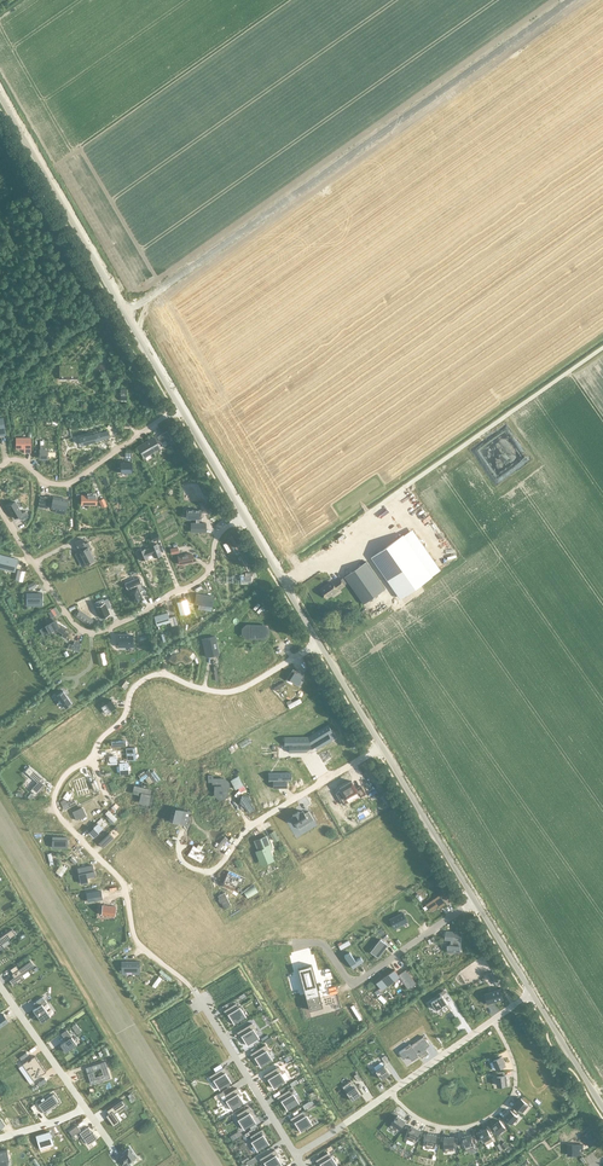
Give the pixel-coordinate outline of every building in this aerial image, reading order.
[(77,379),(77,365),(59,365),(59,379),(77,379)] [(173,440),(167,431),(158,436),(163,445),(173,440)] [(82,444),(97,440),(96,434),(80,438),(82,444)] [(153,436),(137,445),(144,456),(159,447),(153,436)] [(25,452),(30,452),(30,438),(17,438),(17,447),(25,447),(25,452)] [(465,457),(466,456),(468,464),(474,462),(471,452),(468,453),(468,449),(463,450),(465,457)] [(121,468),(116,468),(116,472),(131,472),(131,462),(121,462),(121,468)] [(425,478),(426,480),(423,481),(425,487),(432,485),(431,483),(438,481),(435,475),(425,478)] [(482,483),(482,486),(485,486),(485,493),(493,492),(493,489),(490,489),(490,486),(488,486),(487,483),(482,483)] [(443,494),(437,497),(433,489),(427,492),(433,504),(435,503),(440,512),(446,509),(445,506),(444,507),(439,498),(444,496),(443,494)] [(470,496),(476,500),(478,496),(475,494),(476,493),(474,491),(470,496)] [(96,495),(82,495),(82,504),(96,504),(96,495)] [(468,505),(468,508),(472,508),(471,501),(467,501),(467,495),(462,496),(463,506),(468,505)] [(40,497),(39,506),(43,507),(44,503),(48,504),(50,497),(45,496),(45,497),(40,497)] [(53,497),(51,507),(66,510),(68,499),(53,497)] [(103,498),(99,500),(102,508),(107,505),(103,498)] [(15,501),(7,506),(14,518),(19,515),(21,518),(28,514),(26,511),(22,513),(15,501)] [(207,502),(203,505),(208,512),(212,509),(207,502)] [(422,511),(420,514),(423,516),(427,509),(419,504),(416,507),(422,511)] [(185,509),(185,514),(186,514),(186,518),(201,518),(201,509),(185,509)] [(417,510),(410,514),(413,520),(420,516),(417,510)] [(480,516),(479,513),(476,513),(475,510),(471,512),(473,518),(475,517),(477,524),(484,522),(482,516),(480,516)] [(451,522),(452,529),(459,528),(458,524),(456,524),(455,521),(452,522),(450,512),(443,513),(444,517),(446,517),(447,523),(451,522)] [(464,533),(467,535),(471,529),(467,527),(469,524),(458,517),(455,522),(463,527),(467,529),(464,533)] [(424,532),(429,538),(434,533),(429,528),(424,532)] [(151,535),(153,541),(160,538),(158,533),(151,535)] [(440,536),(442,538),(441,540),(446,544),(449,540),(442,533),(440,536)] [(403,536),(373,557),(401,597),(431,576),(403,536)] [(82,539),(76,542),(79,547),(82,546),(84,550),(88,547),(88,548),(90,547),(88,542),(85,544),(82,539)] [(138,551),(142,560),(148,557),(147,555),(153,553),(155,557),(161,554),(157,543),(150,546),(151,547),(145,550),(145,548),(138,551)] [(88,547),(80,552),(86,564),(94,559),(88,547)] [(191,553),(178,556),(180,564),(193,562),(191,553)] [(15,572),(19,559),(0,554),(0,568),(15,572)] [(422,559),(425,564),(430,560),(427,555),(422,559)] [(326,586),(321,589),(327,598),(338,590),(338,589),(345,585),(343,583),(347,580),(364,604),(386,588),(367,561),(345,577),(341,579),(340,579),(334,583),(333,582),(327,587),(326,586)] [(432,573),(437,568),(434,565),(429,569),(432,573)] [(25,571),(18,569),(15,579),(23,581),(25,571)] [(125,583),(127,588),(127,589),(127,588),(128,588),(128,589),(128,590),(133,602),(142,598),(139,589),(142,588),(140,583),(141,582),(142,582),(141,582),(139,577),(125,583)] [(26,593),(26,605),(43,605),(43,593),(26,593)] [(196,594),(195,603),(210,606),(212,596),(196,594)] [(96,606),(101,617),(110,614),(107,608),(111,607),(108,598),(103,600),(105,603),(96,606)] [(186,599),(177,602),(180,614),(190,612),(186,599)] [(168,612),(154,616),(157,625),(170,622),(172,626),(178,624),(175,616),(169,617),(168,612)] [(40,628),(43,635),(55,628),(63,633),(62,635),(66,637),(69,632),(65,630),(67,627),(58,621),(56,618),(46,624),(46,625),(40,628)] [(242,628),(242,633),(246,637),(265,638),(269,634),(269,629),(265,625),(246,624),(242,628)] [(119,635),(119,646),(132,646),(132,635),(119,635)] [(215,636),(202,639),(206,656),(219,654),(215,636)] [(81,643),(74,641),(73,645),(69,644),(68,648),(79,652),(81,643)] [(172,655),(169,659),(174,661),(176,659),(178,658),(180,657),(183,658),(185,659),(187,661),(191,659),(188,655),(190,653),(185,651),(183,650),(182,653),(180,652),(176,653),(172,655)] [(104,651),(97,653),(100,665),(107,663),(104,651)] [(293,669),(287,678),(300,685),(303,681),(300,679),(302,675),(293,669)] [(59,700),(60,700),(65,707),(72,703),(63,691),(56,695),(59,700)] [(114,697),(103,705),(108,712),(119,704),(114,697)] [(310,735),(286,735),(286,743),(291,743),(291,750),(315,750),(334,739),(330,732),(334,730),(330,723),(310,735)] [(134,747),(126,748),(127,759),(135,759),(134,747)] [(128,762),(120,763),(121,774),(129,774),(128,762)] [(29,766),(25,771),(37,782),(30,790),(36,795),(44,785),(47,782),(41,777),(41,776),(29,766)] [(292,774),(269,775),(269,783),(274,783),(274,790),(288,789),(288,782),(292,782),(292,774)] [(213,775),(209,775),(209,781),(213,781),(213,783),(215,783),(215,792),(218,795),(225,795),(228,791),(227,780),(224,778),(213,778),(213,775)] [(74,780),(73,780),(78,795),(77,792),(87,788),(88,792),(89,792),(84,776),(83,777),(84,777),(74,780)] [(340,790),(336,793),(343,804),(347,801),(345,798),(357,790),(360,796),(366,793),(361,786),(356,789),(351,780),(339,788),(340,790)] [(134,785),(132,793),(140,795),(139,802),(146,804),(146,807),(150,788),(134,785)] [(242,796),(240,802),(245,806),(249,812),(254,809),(251,803),(249,796),(242,796)] [(81,807),(72,811),(76,819),(85,815),(81,807)] [(174,814),(172,822),(180,824),(181,822),(188,824),(191,812),(187,811),(180,809),(179,815),(174,814)] [(293,816),(292,817),(296,824),(299,828),(314,819),(309,811),(304,813),(303,810),(299,812),(299,811),(292,815),(293,816)] [(32,812),(28,817),(38,824),(42,819),(32,812)] [(98,823),(89,831),(94,836),(102,827),(98,823)] [(109,832),(99,842),(103,847),(114,837),(109,832)] [(53,836),(52,847),(67,847),(67,837),(53,836)] [(255,840),(255,841),(257,846),(257,847),(259,850),(257,851),(257,850),(256,851),(257,851),(258,854),(257,854),(258,854),(260,859),(259,859),(260,859),(260,860),(260,859),(265,857),(266,857),(271,855),(271,854),(271,855),(269,850),(271,849),(272,849),(271,848),(270,846),(270,845),(269,842),(268,842),(266,836),(267,836),(266,836),(262,837),(262,838),(259,839),(258,839),(259,839),(255,840)] [(93,865),(78,868),(81,883),(88,882),(87,877),(95,875),(93,865)] [(228,871),(222,885),(234,890),(237,882),(243,884),(245,878),(228,871)] [(253,884),(243,891),(248,898),(258,892),(253,884)] [(101,890),(87,893),(88,901),(102,899),(101,890)] [(433,899),(426,904),(431,911),(438,906),(440,908),(447,904),(444,901),(448,898),(443,892),(440,894),(433,899)] [(103,904),(102,914),(115,915),(116,906),(103,904)] [(403,912),(390,919),(395,927),(408,921),(403,912)] [(327,919),(322,923),(327,928),(331,924),(327,919)] [(4,947),(2,944),(16,934),(12,928),(0,937),(0,950),(4,947)] [(462,932),(446,931),(446,936),(452,937),(452,944),(450,944),(449,949),(448,948),(448,952),(460,952),(461,945),(461,940),(462,932)] [(377,948),(374,952),(379,956),(388,944),(381,939),(375,946),(377,948)] [(349,952),(344,956),(353,968),(363,961),(361,957),(356,961),(349,952)] [(14,977),(9,980),(13,986),(25,978),(22,974),(34,966),(30,961),(18,969),(16,966),(10,969),(13,973),(12,974),(14,977)] [(140,961),(121,961),(121,971),(140,971),(140,961)] [(311,965),(298,968),(306,997),(319,994),(311,965)] [(377,982),(382,990),(400,977),(408,989),(416,983),(406,969),(399,974),(395,969),(377,982)] [(492,971),(489,973),(495,983),(499,981),(492,971)] [(500,989),(486,993),(488,1002),(503,998),(500,989)] [(439,997),(432,1001),(437,1010),(448,1003),(443,995),(445,993),(443,990),(437,994),(439,997)] [(319,994),(306,997),(309,1010),(310,1010),(310,1009),(322,1006),(323,1006),(319,994)] [(36,1007),(33,1009),(42,1022),(51,1016),(46,1009),(43,1005),(47,1002),(43,996),(33,1003),(36,1007)] [(236,1003),(224,1010),(227,1015),(228,1014),(234,1022),(233,1022),(234,1023),(245,1016),(246,1016),(245,1015),(241,1008),(239,1009),(236,1003)] [(252,1023),(237,1032),(240,1037),(242,1036),(247,1044),(247,1045),(247,1044),(259,1038),(259,1037),(258,1037),(254,1030),(256,1029),(252,1023)] [(72,1036),(61,1044),(66,1052),(77,1044),(72,1036)] [(410,1043),(399,1051),(404,1058),(409,1054),(413,1060),(419,1056),(418,1055),(420,1053),(422,1057),(429,1052),(425,1048),(430,1044),(424,1036),(411,1045),(410,1043)] [(265,1045),(251,1054),(253,1058),(255,1057),(260,1066),(261,1066),(272,1059),(272,1058),(268,1052),(269,1051),(265,1045)] [(28,1060),(22,1064),(28,1072),(41,1063),(35,1055),(30,1059),(31,1059),(28,1061),(28,1060)] [(493,1060),(497,1068),(498,1068),(501,1067),(501,1066),(505,1064),(502,1056),(493,1060)] [(105,1061),(86,1067),(87,1072),(101,1067),(103,1074),(95,1077),(93,1071),(88,1073),(91,1084),(110,1077),(105,1061)] [(41,1063),(28,1072),(34,1081),(40,1077),(39,1076),(41,1074),(42,1075),(46,1071),(41,1063)] [(385,1064),(376,1070),(382,1079),(391,1073),(385,1064)] [(279,1066),(264,1075),(267,1080),(268,1079),(273,1087),(274,1088),(285,1081),(286,1081),(285,1080),(281,1074),(282,1073),(279,1066)] [(224,1067),(209,1076),(213,1082),(215,1081),(219,1088),(219,1089),(220,1089),(219,1088),(224,1086),(227,1084),(231,1082),(231,1081),(225,1073),(227,1072),(224,1067)] [(498,1080),(498,1085),(507,1084),(506,1075),(497,1076),(497,1077),(497,1080),(498,1080)] [(353,1083),(344,1089),(352,1100),(361,1094),(353,1083)] [(237,1088),(225,1095),(229,1101),(227,1101),(232,1109),(231,1109),(232,1110),(232,1109),(243,1102),(244,1102),(243,1101),(238,1093),(240,1092),(237,1088)] [(289,1090),(277,1097),(280,1101),(282,1100),(287,1109),(286,1109),(287,1110),(287,1109),(298,1102),(299,1103),(299,1102),(298,1102),(294,1095),(292,1095),(289,1090)] [(53,1094),(38,1105),(44,1113),(59,1102),(53,1094)] [(522,1099),(521,1098),(515,1105),(519,1108),(521,1110),(522,1110),(522,1111),(530,1101),(525,1096),(522,1099)] [(109,1113),(106,1115),(114,1126),(120,1122),(114,1113),(126,1105),(122,1099),(107,1110),(109,1113)] [(249,1107),(237,1114),(241,1120),(239,1121),(243,1128),(244,1129),(244,1128),(255,1122),(256,1122),(255,1121),(250,1113),(251,1112),(249,1107)] [(511,1122),(512,1123),(518,1116),(511,1110),(505,1117),(508,1120),(511,1122)] [(302,1111),(290,1118),(293,1123),(295,1122),(300,1130),(300,1131),(301,1131),(300,1131),(312,1124),(312,1123),(307,1116),(306,1117),(302,1111)] [(393,1122),(390,1126),(398,1131),(405,1120),(398,1115),(396,1118),(395,1118),(393,1122)] [(500,1120),(493,1126),(496,1129),(495,1130),(497,1132),(498,1132),(498,1133),(505,1127),(500,1120)] [(77,1124),(69,1130),(73,1135),(81,1130),(77,1124)] [(88,1126),(79,1132),(88,1144),(97,1137),(93,1132),(92,1133),(90,1131),(91,1130),(88,1126)] [(407,1138),(415,1142),(417,1137),(420,1138),(423,1132),(420,1130),(420,1129),(412,1126),(410,1129),(408,1134),(407,1138)] [(487,1128),(479,1133),(481,1136),(483,1140),(486,1144),(493,1140),(487,1128)] [(262,1129),(250,1136),(254,1142),(252,1143),(257,1150),(257,1151),(258,1150),(257,1150),(269,1143),(269,1144),(269,1143),(268,1143),(263,1134),(265,1133),(262,1129)] [(49,1131),(36,1135),(40,1148),(53,1144),(49,1131)] [(426,1142),(425,1146),(434,1148),(436,1135),(428,1133),(427,1137),(426,1142)] [(588,1133),(583,1136),(590,1146),(595,1143),(588,1133)] [(465,1145),(466,1150),(475,1147),(471,1134),(462,1137),(463,1141),(464,1145),(465,1145)] [(445,1150),(454,1150),(454,1137),(445,1137),(445,1141),(445,1146),(445,1150)] [(583,1144),(568,1144),(568,1154),(577,1154),(577,1148),(583,1148),(583,1144)] [(124,1152),(118,1157),(123,1163),(127,1160),(129,1163),(133,1161),(132,1159),(136,1157),(129,1147),(123,1151),(124,1152)] [(6,1165),(5,1160),(9,1159),(7,1149),(0,1150),(0,1165),(1,1165),(6,1165)] [(260,1158),(264,1165),(265,1164),(267,1165),(278,1165),(281,1164),(282,1164),(281,1163),(276,1155),(278,1154),(275,1149),(260,1158)] [(316,1160),(319,1164),(320,1163),(322,1165),(336,1165),(337,1165),(338,1165),(337,1165),(333,1158),(331,1158),(327,1153),(316,1160)]
